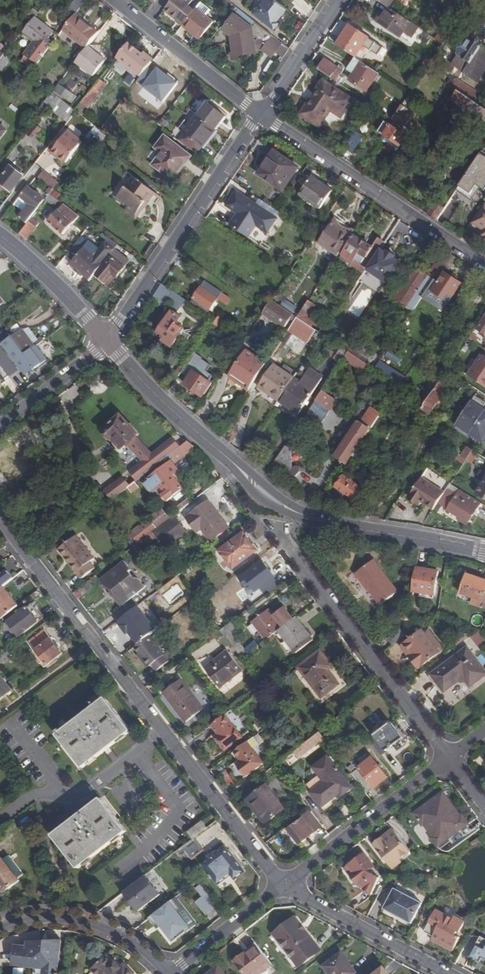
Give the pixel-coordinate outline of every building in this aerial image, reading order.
[(82,0),(74,0),(65,12),(73,18),(75,14),(85,2),(82,0)] [(165,8),(171,12),(170,13),(177,19),(176,20),(183,25),(184,23),(193,11),(187,7),(193,0),(171,0),(165,8)] [(275,29),(281,22),(279,20),(288,9),(276,0),(263,0),(254,12),(275,29)] [(184,23),(202,37),(214,21),(207,15),(212,9),(201,1),(193,11),(184,23)] [(467,8),(462,5),(455,15),(460,19),(467,8)] [(389,7),(384,15),(380,12),(375,20),(399,36),(402,32),(410,38),(418,26),(389,7)] [(273,35),(239,8),(224,29),(232,35),(235,52),(253,49),(253,50),(262,49),(273,35)] [(99,33),(75,14),(73,18),(63,30),(86,48),(88,46),(99,33)] [(53,32),(35,17),(30,23),(23,32),(35,42),(25,55),(22,59),(33,67),(37,63),(35,62),(41,55),(42,56),(53,43),(48,39),(53,32)] [(183,25),(200,38),(202,37),(184,23),(183,25)] [(364,45),(369,37),(350,25),(337,45),(355,57),(364,45)] [(450,33),(443,29),(437,39),(443,43),(445,41),(450,33)] [(456,35),(451,32),(450,33),(445,41),(450,45),(456,35)] [(272,57),(277,51),(284,57),(289,48),(273,35),(262,49),(272,57)] [(475,40),(473,43),(469,40),(459,54),(472,63),(465,73),(478,82),(484,72),(484,47),(483,46),(475,40)] [(0,44),(0,50),(5,54),(11,47),(7,43),(4,47),(0,44)] [(143,54),(129,43),(117,57),(141,76),(152,62),(143,54)] [(369,48),(364,45),(355,57),(356,57),(361,61),(369,48)] [(106,60),(88,46),(86,48),(76,62),(94,76),(106,60)] [(166,54),(162,50),(154,59),(152,62),(157,66),(166,54)] [(144,52),(143,54),(152,62),(154,59),(144,52)] [(0,61),(0,69),(2,71),(11,59),(5,54),(0,61)] [(367,92),(379,73),(361,61),(356,57),(348,70),(354,74),(350,81),(367,92)] [(426,68),(431,61),(426,58),(422,64),(426,68)] [(339,83),(343,78),(339,75),(344,68),(339,65),(337,68),(324,59),(318,68),(339,83)] [(106,84),(100,79),(91,91),(86,96),(82,101),(89,107),(106,84)] [(341,117),(353,99),(323,79),(300,114),(320,127),(331,110),(341,117)] [(476,92),(456,79),(451,86),(458,90),(472,99),(476,93),(476,92)] [(151,96),(136,83),(133,87),(149,99),(151,96)] [(77,96),(59,84),(55,91),(64,96),(64,95),(73,101),(77,96)] [(84,94),(86,96),(91,91),(83,84),(80,88),(85,92),(84,94)] [(149,99),(133,87),(125,97),(159,123),(163,118),(145,105),(149,99)] [(393,119),(409,94),(403,89),(387,115),(391,117),(393,119)] [(458,90),(452,100),(458,104),(453,112),(453,114),(460,118),(462,118),(467,110),(484,121),(484,120),(484,108),(481,105),(472,99),(458,90)] [(57,96),(53,92),(35,114),(40,118),(49,106),(52,102),(57,96)] [(484,99),(476,93),(472,99),(481,105),(484,99)] [(75,110),(57,96),(52,102),(72,117),(77,111),(75,110)] [(377,108),(380,104),(370,98),(368,102),(373,106),(377,108)] [(52,102),(49,106),(68,122),(72,117),(52,102)] [(226,117),(208,102),(198,115),(216,129),(226,117)] [(216,129),(198,115),(184,133),(202,147),(216,129)] [(168,122),(163,119),(159,124),(164,128),(168,122)] [(410,131),(394,120),(391,125),(387,123),(385,121),(378,131),(400,146),(403,141),(406,143),(413,132),(410,131)] [(41,128),(36,124),(29,132),(35,137),(41,128)] [(82,142),(69,131),(53,152),(66,163),(82,142)] [(363,137),(355,132),(345,147),(353,152),(363,137)] [(202,147),(184,133),(179,140),(197,154),(202,147)] [(190,156),(165,137),(157,147),(163,152),(154,164),(164,172),(165,170),(174,177),(190,156)] [(299,167),(275,151),(259,174),(283,190),(299,167)] [(459,186),(472,194),(478,185),(484,190),(484,152),(483,151),(459,186)] [(11,165),(0,179),(0,186),(4,189),(6,187),(12,192),(24,176),(11,165)] [(44,171),(39,177),(51,187),(54,189),(59,182),(44,171)] [(156,193),(134,176),(126,187),(128,188),(121,198),(129,205),(127,209),(136,215),(149,199),(151,200),(156,193)] [(332,190),(312,176),(300,194),(320,208),(332,190)] [(45,200),(28,186),(19,199),(28,206),(24,211),(20,218),(27,224),(29,221),(45,200)] [(278,218),(236,191),(226,206),(238,213),(230,225),(260,245),(278,218)] [(46,199),(55,205),(58,200),(50,194),(46,199)] [(24,211),(28,206),(19,199),(15,204),(24,211)] [(445,208),(435,202),(428,214),(437,220),(445,208)] [(484,219),(484,203),(472,222),(479,227),(484,219)] [(48,221),(63,234),(79,215),(64,204),(48,221)] [(345,224),(336,218),(320,243),(338,255),(352,235),(342,228),(345,224)] [(37,226),(29,221),(27,224),(20,234),(26,240),(37,226)] [(355,230),(345,224),(342,228),(352,235),(355,230)] [(372,247),(355,236),(343,254),(354,261),(356,259),(359,261),(363,255),(365,257),(358,268),(364,273),(367,269),(380,248),(384,243),(377,239),(372,247)] [(115,249),(106,242),(95,256),(84,247),(72,263),(91,279),(103,263),(115,249)] [(380,248),(367,269),(388,282),(401,262),(395,258),(396,256),(388,250),(386,252),(380,248)] [(117,277),(130,261),(115,249),(103,263),(105,265),(97,275),(105,282),(113,273),(117,277)] [(458,258),(451,254),(447,260),(434,279),(429,287),(444,298),(448,292),(453,295),(461,283),(446,273),(447,270),(449,271),(458,258)] [(447,260),(439,255),(427,274),(434,279),(447,260)] [(427,274),(416,267),(400,293),(413,302),(410,306),(414,309),(429,287),(434,279),(427,274)] [(117,277),(113,273),(105,282),(110,286),(117,277)] [(230,298),(205,280),(200,289),(193,299),(191,302),(206,313),(209,308),(211,309),(218,298),(226,304),(230,298)] [(177,294),(162,284),(154,296),(160,300),(163,302),(168,305),(171,301),(174,304),(172,307),(178,312),(184,305),(182,303),(183,302),(175,295),(177,294)] [(197,287),(190,297),(193,299),(200,289),(197,287)] [(413,302),(400,293),(396,297),(410,306),(413,302)] [(185,299),(177,294),(175,295),(183,302),(185,299)] [(280,305),(272,299),(265,310),(263,313),(284,328),(291,319),(294,321),(297,317),(291,312),(283,307),(280,305)] [(296,305),(288,300),(283,307),(291,312),(296,305)] [(182,317),(173,311),(159,332),(167,336),(163,341),(173,347),(178,339),(185,344),(191,336),(183,331),(184,330),(177,325),(182,317)] [(225,320),(219,316),(216,320),(213,324),(220,328),(225,320)] [(316,329),(297,317),(294,321),(289,329),(307,342),(316,329)] [(29,347),(31,345),(21,331),(18,334),(29,347)] [(18,334),(11,338),(25,356),(35,348),(43,342),(41,338),(31,345),(29,347),(18,334)] [(478,338),(472,334),(469,338),(475,342),(478,338)] [(45,361),(35,348),(25,356),(11,338),(3,345),(27,375),(45,361)] [(299,339),(293,345),(299,352),(306,346),(299,339)] [(364,346),(356,341),(352,347),(360,352),(364,346)] [(349,351),(341,346),(334,358),(341,363),(349,351)] [(376,354),(364,346),(360,352),(352,347),(349,351),(369,365),(376,354)] [(0,350),(0,366),(12,381),(20,375),(0,350)] [(266,363),(247,350),(230,376),(250,389),(266,363)] [(402,377),(408,359),(385,351),(379,370),(402,377)] [(483,355),(475,366),(471,364),(465,373),(484,387),(484,356),(483,355)] [(282,369),(274,364),(260,385),(267,389),(265,391),(279,401),(294,377),(282,369)] [(297,372),(285,364),(282,369),(294,377),(297,372)] [(194,370),(186,365),(177,379),(203,396),(212,383),(204,378),(194,370)] [(208,373),(197,365),(194,370),(204,378),(208,373)] [(12,381),(0,366),(0,391),(12,381)] [(300,382),(294,377),(279,401),(299,414),(323,378),(309,368),(300,382)] [(446,373),(440,369),(426,390),(423,389),(417,398),(426,403),(444,376),(446,373)] [(426,403),(423,408),(431,414),(449,386),(445,383),(448,379),(444,376),(426,403)] [(334,401),(321,392),(315,402),(327,411),(334,401)] [(471,400),(454,426),(484,447),(484,409),(471,400)] [(378,418),(373,415),(366,426),(359,421),(335,456),(347,464),(378,418)] [(103,431),(102,434),(108,440),(111,439),(121,450),(127,445),(142,462),(151,455),(135,437),(137,435),(120,416),(103,431)] [(129,472),(136,481),(179,448),(172,439),(151,455),(142,462),(129,472)] [(183,454),(192,447),(186,442),(179,448),(183,454)] [(291,448),(286,445),(271,467),(293,483),(301,471),(297,465),(293,467),(291,448)] [(466,446),(460,456),(467,460),(473,451),(466,446)] [(464,463),(467,460),(460,456),(457,453),(454,456),(464,463)] [(481,460),(478,458),(472,466),(475,468),(481,460)] [(481,460),(475,468),(472,466),(469,471),(468,470),(462,479),(460,478),(459,480),(456,485),(468,493),(471,488),(465,484),(467,480),(476,486),(480,479),(479,479),(484,470),(484,463),(481,460)] [(144,484),(152,493),(160,486),(164,491),(160,494),(166,501),(182,489),(173,476),(177,472),(170,463),(144,484)] [(361,487),(344,475),(337,487),(354,498),(361,487)] [(129,487),(122,478),(116,482),(122,492),(129,487)] [(445,493),(422,478),(410,496),(420,503),(421,501),(434,510),(435,509),(438,504),(445,493)] [(484,499),(484,480),(476,493),(484,499)] [(116,482),(105,491),(111,500),(122,492),(116,482)] [(481,503),(461,491),(458,496),(456,495),(447,489),(445,493),(438,504),(442,506),(459,517),(462,519),(460,521),(467,525),(481,503)] [(206,499),(184,516),(194,530),(201,526),(213,542),(229,530),(206,499)] [(156,539),(165,551),(186,535),(172,517),(156,529),(151,533),(156,539)] [(131,536),(137,544),(143,540),(151,533),(156,529),(150,521),(131,536)] [(151,533),(143,540),(148,546),(156,539),(151,533)] [(233,570),(253,554),(257,551),(249,541),(244,534),(220,553),(233,570)] [(68,558),(78,572),(76,574),(81,580),(95,569),(90,563),(94,560),(76,537),(58,550),(66,560),(68,558)] [(252,539),(249,541),(257,551),(253,554),(255,557),(262,552),(252,539)] [(102,579),(112,592),(115,593),(114,595),(122,606),(129,600),(135,608),(151,597),(145,589),(137,579),(135,581),(130,573),(131,572),(124,562),(102,579)] [(372,562),(353,576),(364,590),(366,589),(379,606),(396,593),(372,562)] [(240,581),(246,588),(249,585),(256,595),(257,594),(256,592),(273,579),(262,563),(240,581)] [(414,570),(410,593),(418,594),(432,597),(433,597),(437,574),(414,570)] [(457,594),(470,598),(467,604),(484,611),(484,583),(465,575),(457,594)] [(112,592),(102,579),(100,581),(107,590),(107,591),(108,591),(112,592)] [(92,588),(88,582),(73,594),(77,600),(92,588)] [(249,585),(246,588),(243,591),(249,599),(256,595),(249,585)] [(17,607),(3,589),(0,591),(0,621),(17,607)] [(122,606),(114,595),(113,596),(111,597),(112,598),(113,598),(120,607),(122,606)] [(250,623),(264,642),(278,631),(292,620),(283,608),(272,616),(268,610),(250,623)] [(26,609),(6,624),(18,639),(37,624),(26,609)] [(292,620),(278,631),(295,654),(311,641),(294,618),(292,620)] [(237,630),(231,623),(219,632),(224,639),(240,660),(247,655),(231,634),(237,630)] [(387,640),(392,647),(405,637),(400,630),(387,640)] [(427,630),(422,633),(437,654),(442,651),(427,630)] [(36,637),(26,645),(32,653),(35,651),(40,658),(37,661),(43,668),(62,655),(44,632),(37,637),(36,637)] [(421,632),(404,645),(414,659),(411,661),(418,670),(438,655),(437,654),(422,633),(421,632)] [(477,645),(484,639),(478,632),(471,637),(477,645)] [(148,637),(133,648),(138,654),(148,668),(150,666),(155,672),(167,663),(148,637)] [(250,655),(260,646),(256,641),(246,650),(250,655)] [(401,647),(411,661),(414,659),(404,645),(401,647)] [(444,693),(459,682),(460,683),(461,683),(462,683),(463,684),(464,683),(465,683),(470,688),(484,677),(484,674),(465,649),(431,676),(444,693)] [(8,652),(0,658),(0,667),(12,658),(8,652)] [(225,653),(202,670),(218,690),(240,673),(225,653)] [(148,668),(138,654),(136,656),(145,669),(148,668)] [(315,655),(294,671),(317,701),(334,689),(323,674),(327,671),(315,655)] [(317,701),(294,671),(291,674),(316,708),(341,690),(327,671),(323,674),(334,689),(317,701)] [(12,693),(0,677),(0,702),(12,693)] [(173,709),(171,710),(183,725),(201,711),(179,682),(161,696),(168,706),(170,704),(173,709)] [(104,700),(56,737),(81,770),(129,732),(104,700)] [(247,734),(230,711),(227,713),(207,729),(212,735),(224,751),(247,734)] [(341,714),(321,729),(327,736),(346,721),(341,714)] [(385,752),(392,746),(401,739),(394,730),(390,724),(373,737),(385,752)] [(399,726),(394,730),(401,739),(392,746),(396,750),(406,742),(406,736),(399,726)] [(323,740),(317,732),(298,747),(304,755),(323,740)] [(186,735),(183,738),(187,744),(191,741),(186,735)] [(221,753),(224,751),(212,735),(209,737),(221,753)] [(254,737),(234,752),(242,762),(238,766),(246,777),(265,763),(254,749),(260,745),(254,737)] [(373,737),(368,741),(379,756),(385,752),(373,737)] [(351,789),(326,756),(311,768),(317,776),(318,775),(324,782),(322,783),(308,794),(320,809),(339,794),(337,793),(341,790),(344,795),(351,789)] [(371,759),(350,775),(365,794),(386,778),(371,759)] [(266,787),(249,799),(257,809),(260,808),(269,820),(283,810),(266,787)] [(413,815),(415,817),(441,797),(459,817),(461,816),(442,793),(413,815)] [(441,797),(415,817),(423,827),(424,826),(427,824),(436,835),(433,837),(432,838),(438,848),(468,825),(461,816),(459,817),(441,797)] [(257,809),(249,799),(246,801),(263,824),(269,820),(260,808),(257,809)] [(100,801),(52,839),(78,872),(126,833),(100,801)] [(17,812),(3,823),(10,831),(23,820),(17,812)] [(319,826),(312,816),(304,822),(312,832),(319,826)] [(304,822),(302,820),(287,832),(298,845),(307,839),(305,837),(312,832),(304,822)] [(187,832),(193,839),(206,829),(200,822),(187,832)] [(427,824),(424,826),(433,837),(436,835),(427,824)] [(392,830),(382,838),(384,842),(395,833),(392,830)] [(410,852),(395,833),(384,842),(382,838),(372,845),(392,870),(401,863),(399,860),(410,852)] [(180,849),(190,862),(201,853),(192,840),(180,849)] [(233,884),(234,883),(243,876),(224,851),(203,868),(217,886),(227,877),(233,884)] [(17,879),(22,875),(7,855),(1,860),(0,858),(0,888),(3,892),(18,881),(17,879)] [(380,877),(373,868),(371,870),(367,865),(369,863),(362,855),(347,866),(353,874),(349,877),(357,886),(363,890),(362,892),(370,896),(380,877)] [(353,874),(347,866),(343,869),(349,877),(353,874)] [(236,885),(234,883),(233,884),(227,877),(217,886),(215,887),(222,895),(236,885)] [(142,878),(120,895),(135,914),(156,897),(142,878)] [(394,890),(383,910),(410,925),(421,905),(394,890)] [(206,894),(194,903),(203,915),(215,906),(206,894)] [(176,939),(188,930),(175,912),(178,910),(171,901),(146,920),(152,927),(157,924),(169,941),(174,937),(176,939)] [(441,942),(438,946),(451,953),(459,939),(455,936),(452,935),(454,932),(457,933),(464,920),(455,915),(452,920),(450,923),(442,918),(444,916),(435,911),(423,933),(432,938),(441,942)] [(293,919),(272,936),(297,968),(319,952),(293,919)] [(441,942),(432,938),(430,941),(438,946),(441,942)] [(469,958),(479,963),(482,959),(484,961),(484,941),(480,938),(469,958)] [(26,969),(26,966),(43,969),(42,973),(56,973),(61,941),(53,941),(28,943),(27,950),(14,948),(11,966),(26,969)] [(256,948),(245,957),(243,954),(233,962),(242,973),(258,973),(269,965),(256,948)] [(323,969),(328,973),(353,973),(355,973),(341,955),(323,969)] [(90,971),(92,973),(130,973),(122,966),(119,969),(114,963),(111,965),(104,958),(90,971)]
